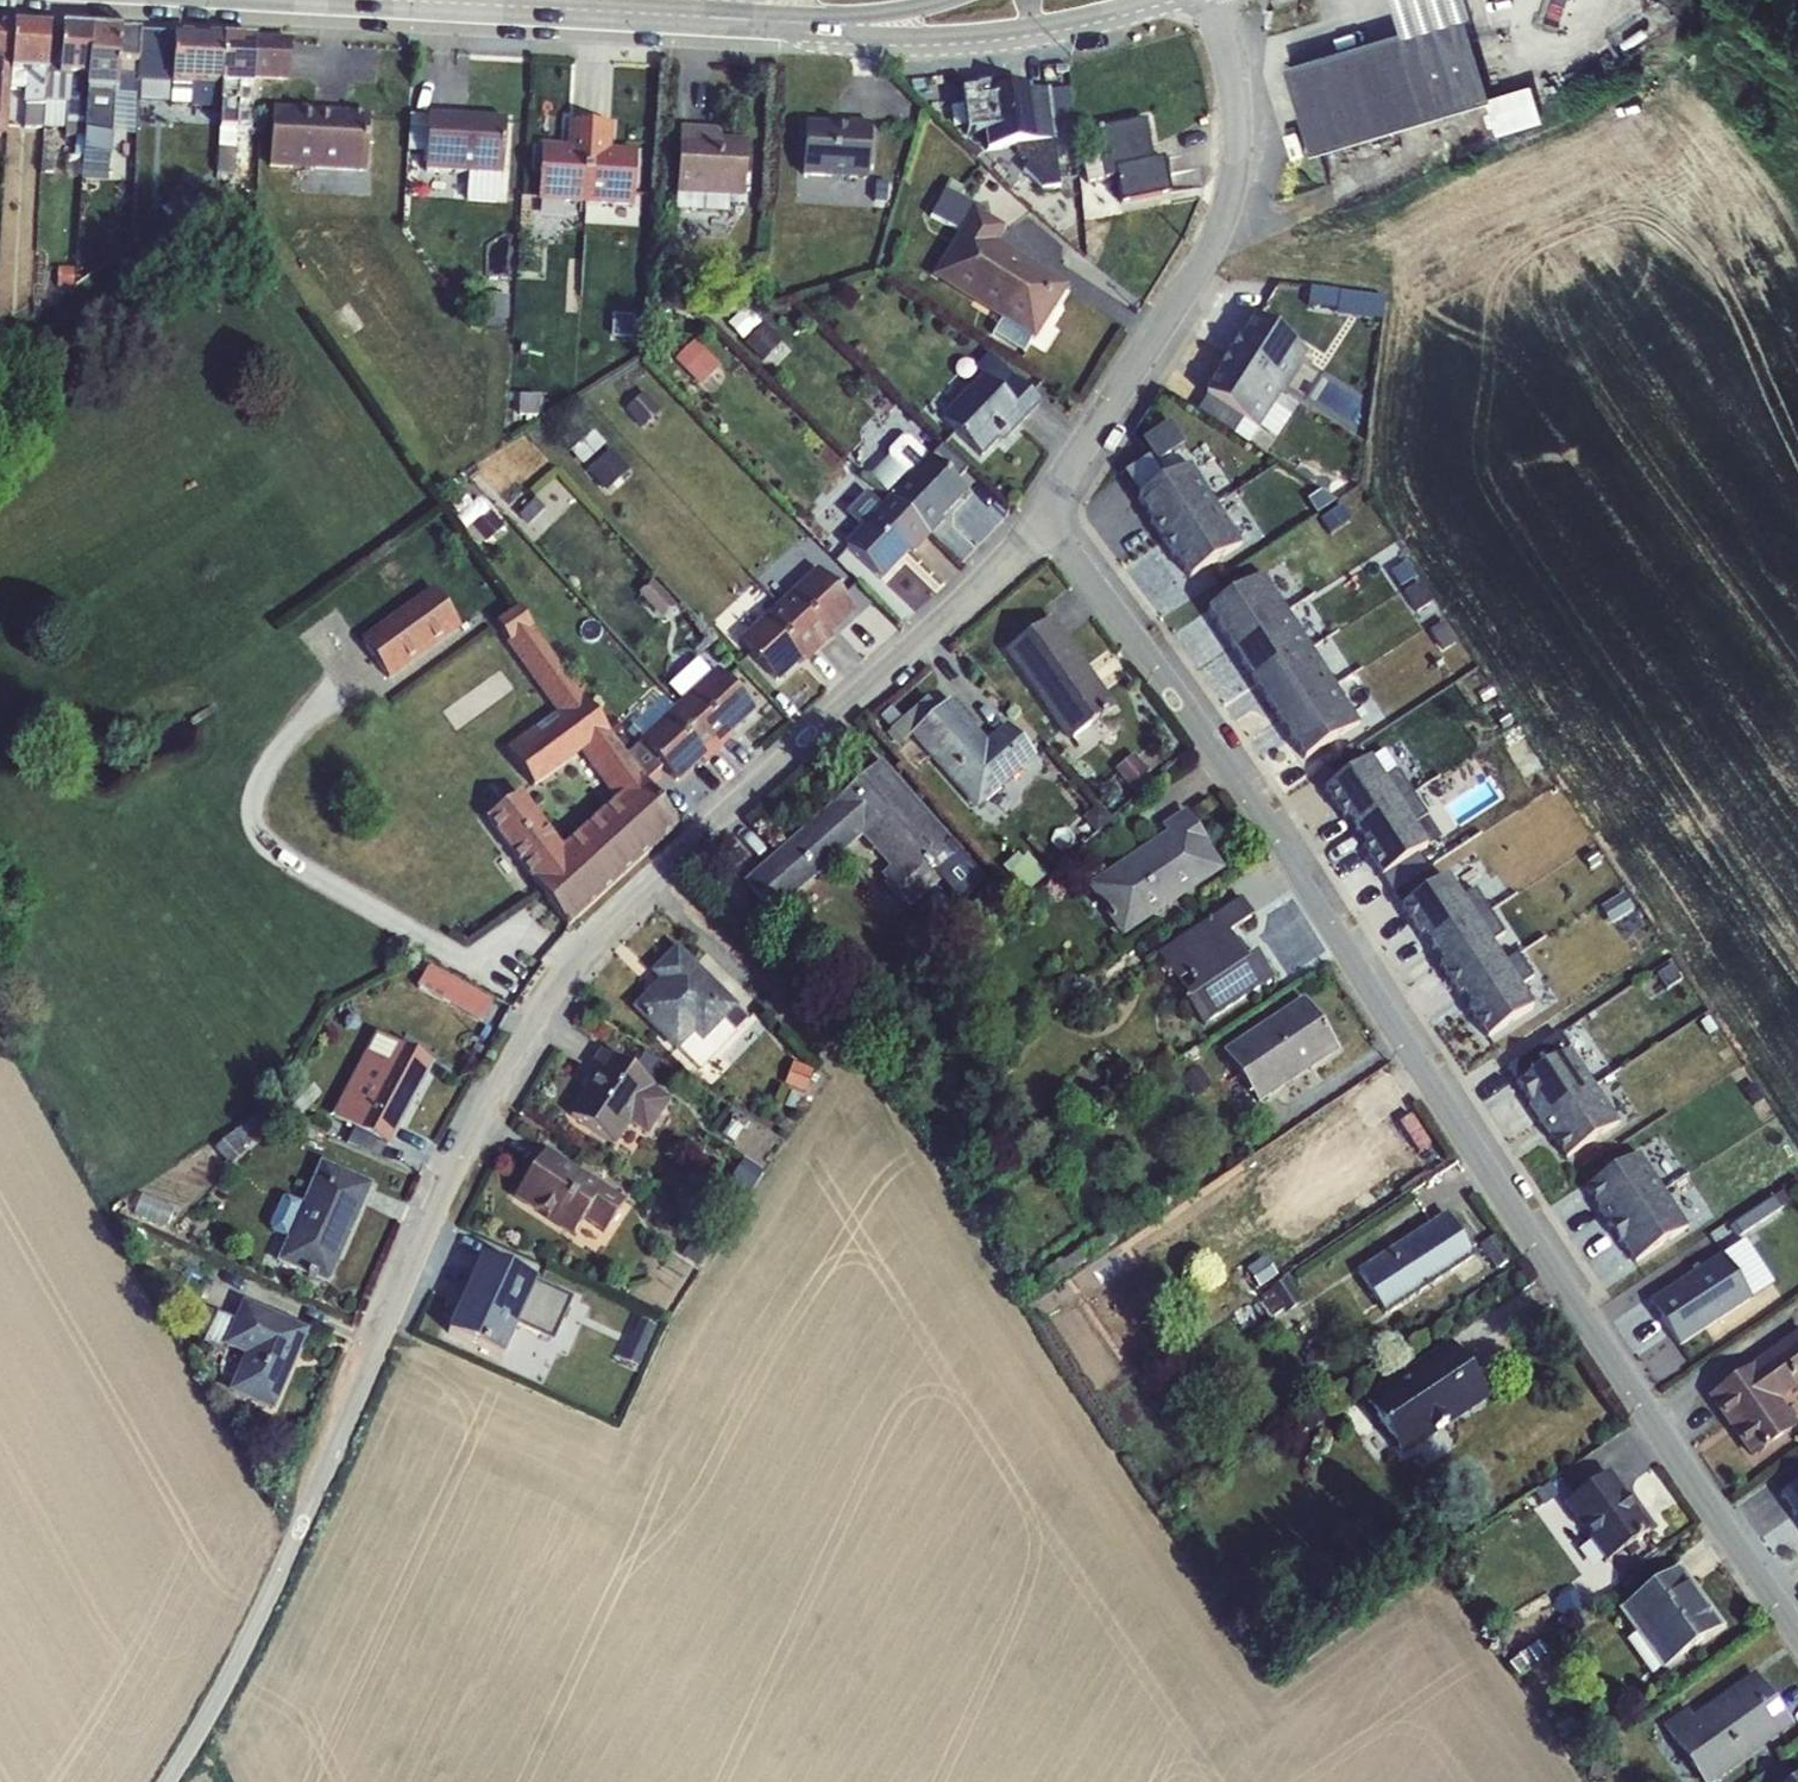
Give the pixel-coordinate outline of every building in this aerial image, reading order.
[(1311,151),(1490,98),(1464,13),(1460,0),(1400,0),(1393,2),(1277,37),(1311,151)] [(1464,13),(1472,11),(1469,0),(1460,0),(1464,13)] [(13,27),(51,29),(62,30),(92,31),(122,33),(124,26),(0,18),(0,26),(13,27)] [(13,27),(0,26),(0,59),(11,60),(13,27)] [(48,73),(51,29),(13,27),(11,60),(11,71),(48,73)] [(59,77),(62,30),(51,29),(48,73),(46,102),(59,99),(60,77),(59,77)] [(87,78),(92,31),(62,30),(59,77),(60,77),(87,78)] [(120,64),(122,33),(92,31),(87,78),(87,92),(115,94),(118,94),(120,64)] [(137,64),(140,35),(122,33),(120,64),(137,64)] [(171,82),(174,35),(140,35),(137,64),(137,86),(155,86),(155,84),(171,85),(171,82)] [(221,86),(224,38),(174,35),(171,82),(221,86)] [(256,40),(224,38),(221,86),(254,88),(254,78),(256,40)] [(292,38),(256,40),(254,78),(289,81),(292,38)] [(11,60),(0,59),(0,134),(8,134),(10,90),(11,71),(11,60)] [(48,73),(11,71),(10,90),(26,91),(24,128),(43,129),(46,102),(48,73)] [(87,92),(87,78),(60,77),(59,99),(69,100),(67,138),(84,139),(87,92)] [(1494,90),(1502,128),(1548,118),(1540,80),(1494,90)] [(191,108),(221,109),(221,86),(171,82),(171,85),(171,102),(191,103),(191,108)] [(254,88),(221,86),(221,109),(217,175),(235,176),(237,131),(251,132),(254,88)] [(987,151),(1013,149),(1030,166),(1023,172),(1042,191),(1060,188),(1053,142),(1055,142),(1048,91),(1029,93),(1029,87),(990,92),(989,86),(977,87),(978,92),(961,94),(967,135),(985,134),(987,151)] [(161,92),(140,91),(138,113),(160,114),(161,92)] [(115,94),(87,92),(84,139),(81,180),(107,181),(107,179),(132,180),(134,148),(112,147),(115,94)] [(272,108),(268,167),(366,173),(369,114),(272,108)] [(426,142),(424,170),(500,177),(506,120),(410,113),(408,140),(426,142)] [(542,143),(538,199),(586,204),(592,122),(569,120),(567,145),(542,143)] [(616,124),(592,122),(586,204),(632,208),(637,151),(613,149),(616,124)] [(803,174),(866,180),(871,124),(847,122),(847,126),(807,123),(803,174)] [(1145,122),(1094,133),(1100,160),(1104,181),(1116,178),(1121,205),(1171,195),(1163,160),(1153,162),(1145,122)] [(681,127),(676,195),(729,198),(744,199),(747,140),(722,138),(722,129),(681,127)] [(155,150),(139,149),(138,169),(154,170),(155,150)] [(1086,185),(1104,181),(1100,160),(1082,163),(1086,185)] [(960,232),(973,209),(976,211),(977,208),(957,197),(961,190),(948,183),(931,216),(960,232)] [(188,186),(166,200),(179,219),(200,204),(188,186)] [(729,198),(676,195),(676,211),(729,213),(729,198)] [(1032,340),(1035,342),(1069,287),(997,242),(1005,229),(976,211),(973,209),(960,232),(931,278),(1001,321),(1032,340)] [(1077,223),(1062,232),(1069,243),(1084,233),(1077,223)] [(746,304),(761,297),(755,284),(753,285),(740,292),(745,301),(746,304)] [(511,296),(482,295),(480,318),(483,319),(482,326),(501,328),(502,319),(510,319),(511,296)] [(1024,353),(1032,340),(1001,321),(993,334),(1024,353)] [(1256,322),(1207,398),(1257,429),(1305,354),(1256,322)] [(763,323),(745,344),(765,361),(783,339),(763,323)] [(704,349),(685,369),(701,385),(720,365),(704,349)] [(942,418),(981,456),(1002,435),(1005,437),(1039,400),(1014,374),(999,389),(985,375),(942,418)] [(644,391),(624,409),(643,429),(662,411),(644,391)] [(599,435),(577,451),(586,463),(608,447),(599,435)] [(888,494),(930,537),(945,521),(942,518),(969,487),(911,436),(902,435),(888,450),(887,459),(870,478),(888,494)] [(612,449),(587,470),(605,490),(629,469),(612,449)] [(1150,459),(1129,473),(1144,495),(1165,481),(1150,459)] [(1144,495),(1139,498),(1191,577),(1243,543),(1191,464),(1165,481),(1144,495)] [(845,543),(884,581),(911,550),(914,553),(930,537),(888,494),(845,543)] [(492,510),(467,533),(479,547),(504,524),(492,510)] [(779,605),(821,651),(836,638),(831,633),(856,610),(819,568),(779,605)] [(1264,577),(1211,611),(1307,756),(1360,722),(1264,577)] [(654,580),(639,593),(662,620),(677,607),(654,580)] [(361,638),(390,680),(464,627),(435,586),(361,638)] [(739,640),(777,683),(802,661),(806,665),(821,651),(779,605),(739,640)] [(620,796),(641,777),(586,702),(588,700),(519,608),(495,624),(544,689),(539,692),(560,721),(537,738),(523,719),(498,737),(535,787),(585,750),(620,796)] [(1005,652),(1069,741),(1116,707),(1053,618),(1005,652)] [(679,705),(720,750),(735,736),(733,734),(757,711),(718,668),(679,705)] [(897,749),(910,737),(940,710),(927,696),(885,735),(897,749)] [(910,737),(977,810),(1036,757),(1006,724),(987,741),(951,700),(940,710),(910,737)] [(658,766),(678,784),(703,761),(705,764),(720,750),(679,705),(640,742),(658,766)] [(658,766),(640,742),(628,751),(645,776),(658,766)] [(1134,754),(1116,771),(1131,788),(1134,786),(1140,794),(1154,781),(1148,775),(1151,773),(1134,754)] [(1446,837),(1405,769),(1391,778),(1379,757),(1332,785),(1390,883),(1428,860),(1422,851),(1446,837)] [(772,917),(861,837),(890,867),(881,876),(911,910),(967,858),(882,761),(743,883),(772,917)] [(677,826),(641,777),(620,796),(563,848),(523,794),(486,819),(568,926),(677,826)] [(1086,887),(1121,939),(1223,870),(1186,809),(1161,827),(1166,833),(1086,887)] [(1019,853),(1002,867),(1025,895),(1048,876),(1029,853),(1023,858),(1019,853)] [(1446,879),(1400,908),(1418,937),(1423,934),(1442,963),(1438,966),(1457,995),(1462,992),(1471,1006),(1466,1009),(1485,1038),(1529,1009),(1517,989),(1532,979),(1517,957),(1503,966),(1489,944),(1503,935),(1474,890),(1459,900),(1446,879)] [(1240,898),(1156,954),(1187,998),(1185,1000),(1202,1026),(1275,978),(1256,951),(1246,958),(1229,933),(1253,916),(1240,898)] [(650,972),(659,981),(631,1009),(676,1053),(677,1052),(693,1035),(702,1044),(722,1023),(737,1008),(739,1006),(677,946),(650,972)] [(428,964),(416,987),(483,1023),(495,1000),(428,964)] [(1223,1052),(1258,1104),(1338,1050),(1303,998),(1223,1052)] [(737,1008),(722,1023),(730,1030),(744,1016),(737,1008)] [(700,1071),(730,1030),(722,1023),(702,1044),(685,1060),(700,1071)] [(354,1128),(399,1044),(377,1032),(332,1116),(354,1128)] [(677,1052),(685,1060),(702,1044),(693,1035),(677,1052)] [(354,1128),(391,1147),(435,1063),(399,1044),(354,1128)] [(656,1087),(602,1050),(589,1070),(596,1073),(570,1115),(616,1146),(631,1124),(656,1087)] [(1567,1051),(1518,1082),(1564,1153),(1613,1122),(1567,1051)] [(642,1056),(634,1067),(647,1076),(656,1064),(642,1056)] [(1189,1057),(1171,1071),(1178,1080),(1182,1077),(1196,1067),(1189,1057)] [(792,1062),(783,1086),(805,1094),(814,1070),(792,1062)] [(671,1099),(656,1087),(631,1124),(647,1135),(671,1099)] [(1385,1120),(1407,1153),(1424,1142),(1402,1109),(1385,1120)] [(239,1126),(215,1148),(229,1164),(244,1150),(244,1149),(252,1142),(244,1133),(245,1132),(239,1126)] [(514,1198),(572,1237),(584,1220),(604,1233),(626,1201),(548,1150),(514,1198)] [(1637,1156),(1585,1190),(1634,1263),(1685,1229),(1637,1156)] [(745,1158),(731,1179),(749,1191),(763,1170),(745,1158)] [(277,1263),(329,1284),(372,1185),(321,1163),(303,1204),(288,1238),(277,1263)] [(142,1195),(135,1212),(169,1226),(176,1208),(142,1195)] [(288,1238),(303,1204),(290,1199),(275,1233),(288,1238)] [(976,1199),(965,1207),(971,1215),(981,1206),(976,1199)] [(1356,1272),(1385,1316),(1475,1257),(1446,1214),(1356,1272)] [(1234,1232),(1222,1240),(1253,1284),(1275,1271),(1270,1263),(1290,1249),(1275,1226),(1245,1247),(1234,1232)] [(692,1237),(682,1255),(699,1266),(710,1248),(692,1237)] [(538,1285),(483,1260),(449,1336),(503,1361),(518,1328),(538,1285)] [(1287,1277),(1260,1297),(1274,1316),(1283,1310),(1286,1314),(1303,1302),(1287,1277)] [(574,1301),(538,1285),(518,1328),(555,1345),(574,1301)] [(274,1413),(309,1331),(243,1302),(235,1321),(223,1346),(227,1348),(244,1356),(228,1393),(274,1413)] [(223,1346),(235,1321),(194,1305),(184,1329),(205,1338),(203,1344),(225,1354),(227,1348),(223,1346)] [(1752,1460),(1797,1427),(1779,1401),(1797,1388),(1797,1333),(1707,1398),(1752,1460)] [(1363,1400),(1402,1458),(1489,1400),(1449,1342),(1363,1400)] [(1604,1560),(1606,1562),(1651,1531),(1609,1472),(1564,1504),(1591,1542),(1604,1560)] [(1559,1481),(1541,1487),(1545,1500),(1563,1494),(1559,1481)] [(1781,1499),(1797,1522),(1797,1487),(1781,1499)] [(1604,1560),(1591,1542),(1581,1548),(1594,1566),(1604,1560)] [(1621,1609),(1664,1669),(1722,1628),(1679,1567),(1621,1609)] [(1537,1644),(1507,1665),(1519,1682),(1549,1662),(1544,1656),(1545,1655),(1537,1644)] [(1701,1781),(1715,1781),(1792,1727),(1754,1673),(1693,1717),(1687,1708),(1662,1726),(1701,1781)]
